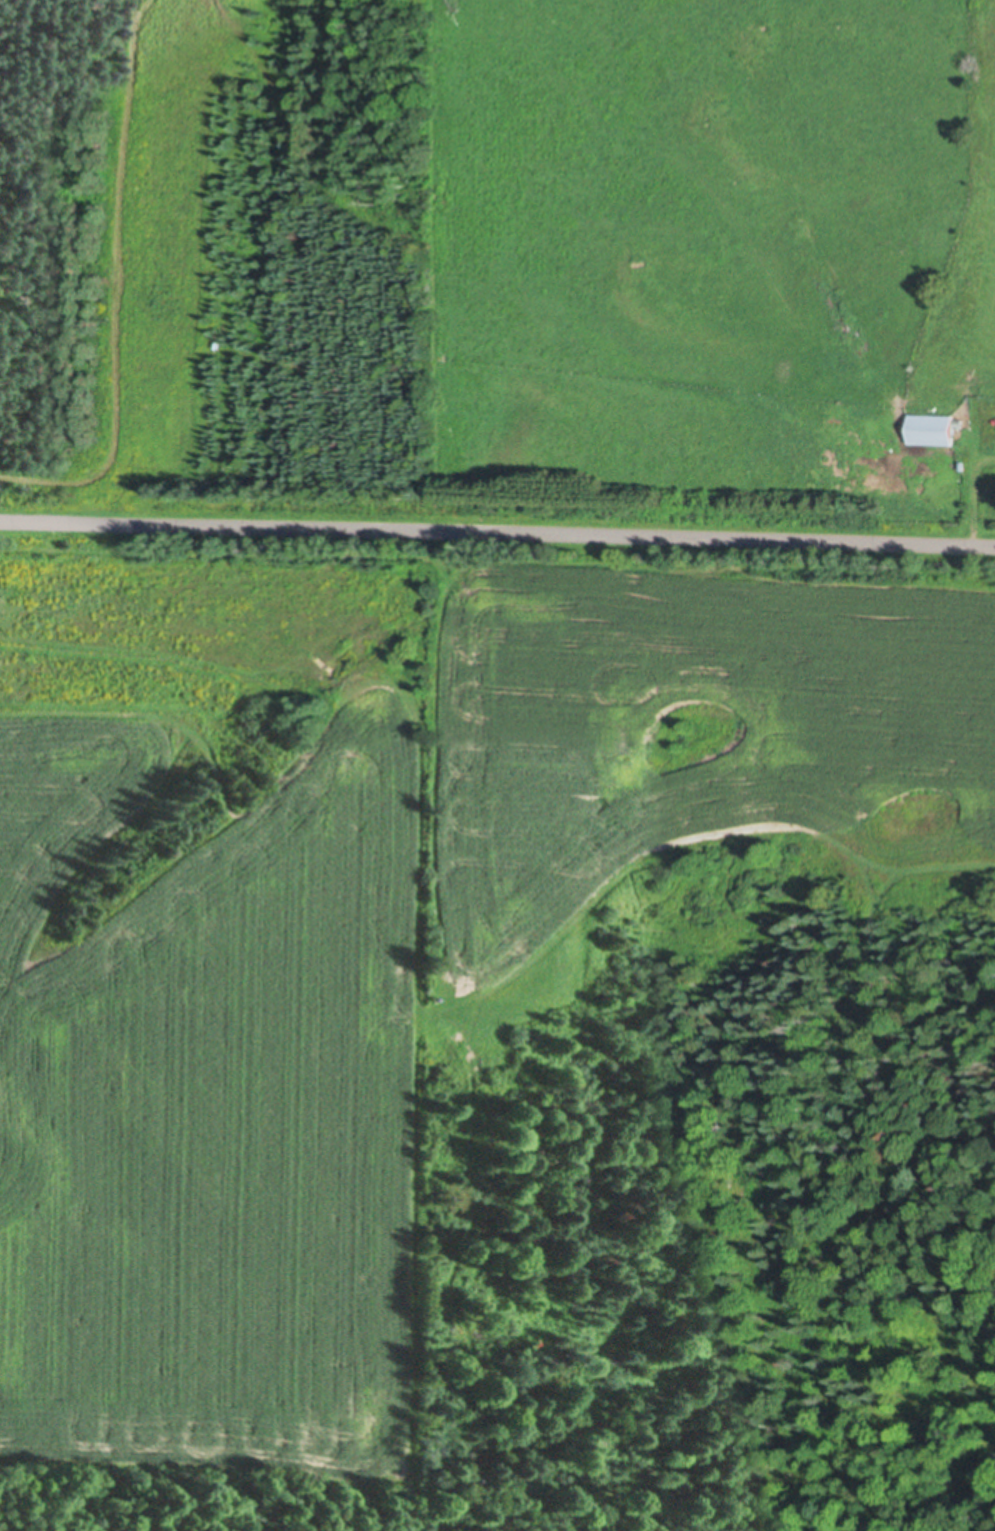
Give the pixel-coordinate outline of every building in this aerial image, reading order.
[(962,417),(962,426),(953,425),(953,443),(910,442),(911,412),(953,413),(953,417),(962,417)]
